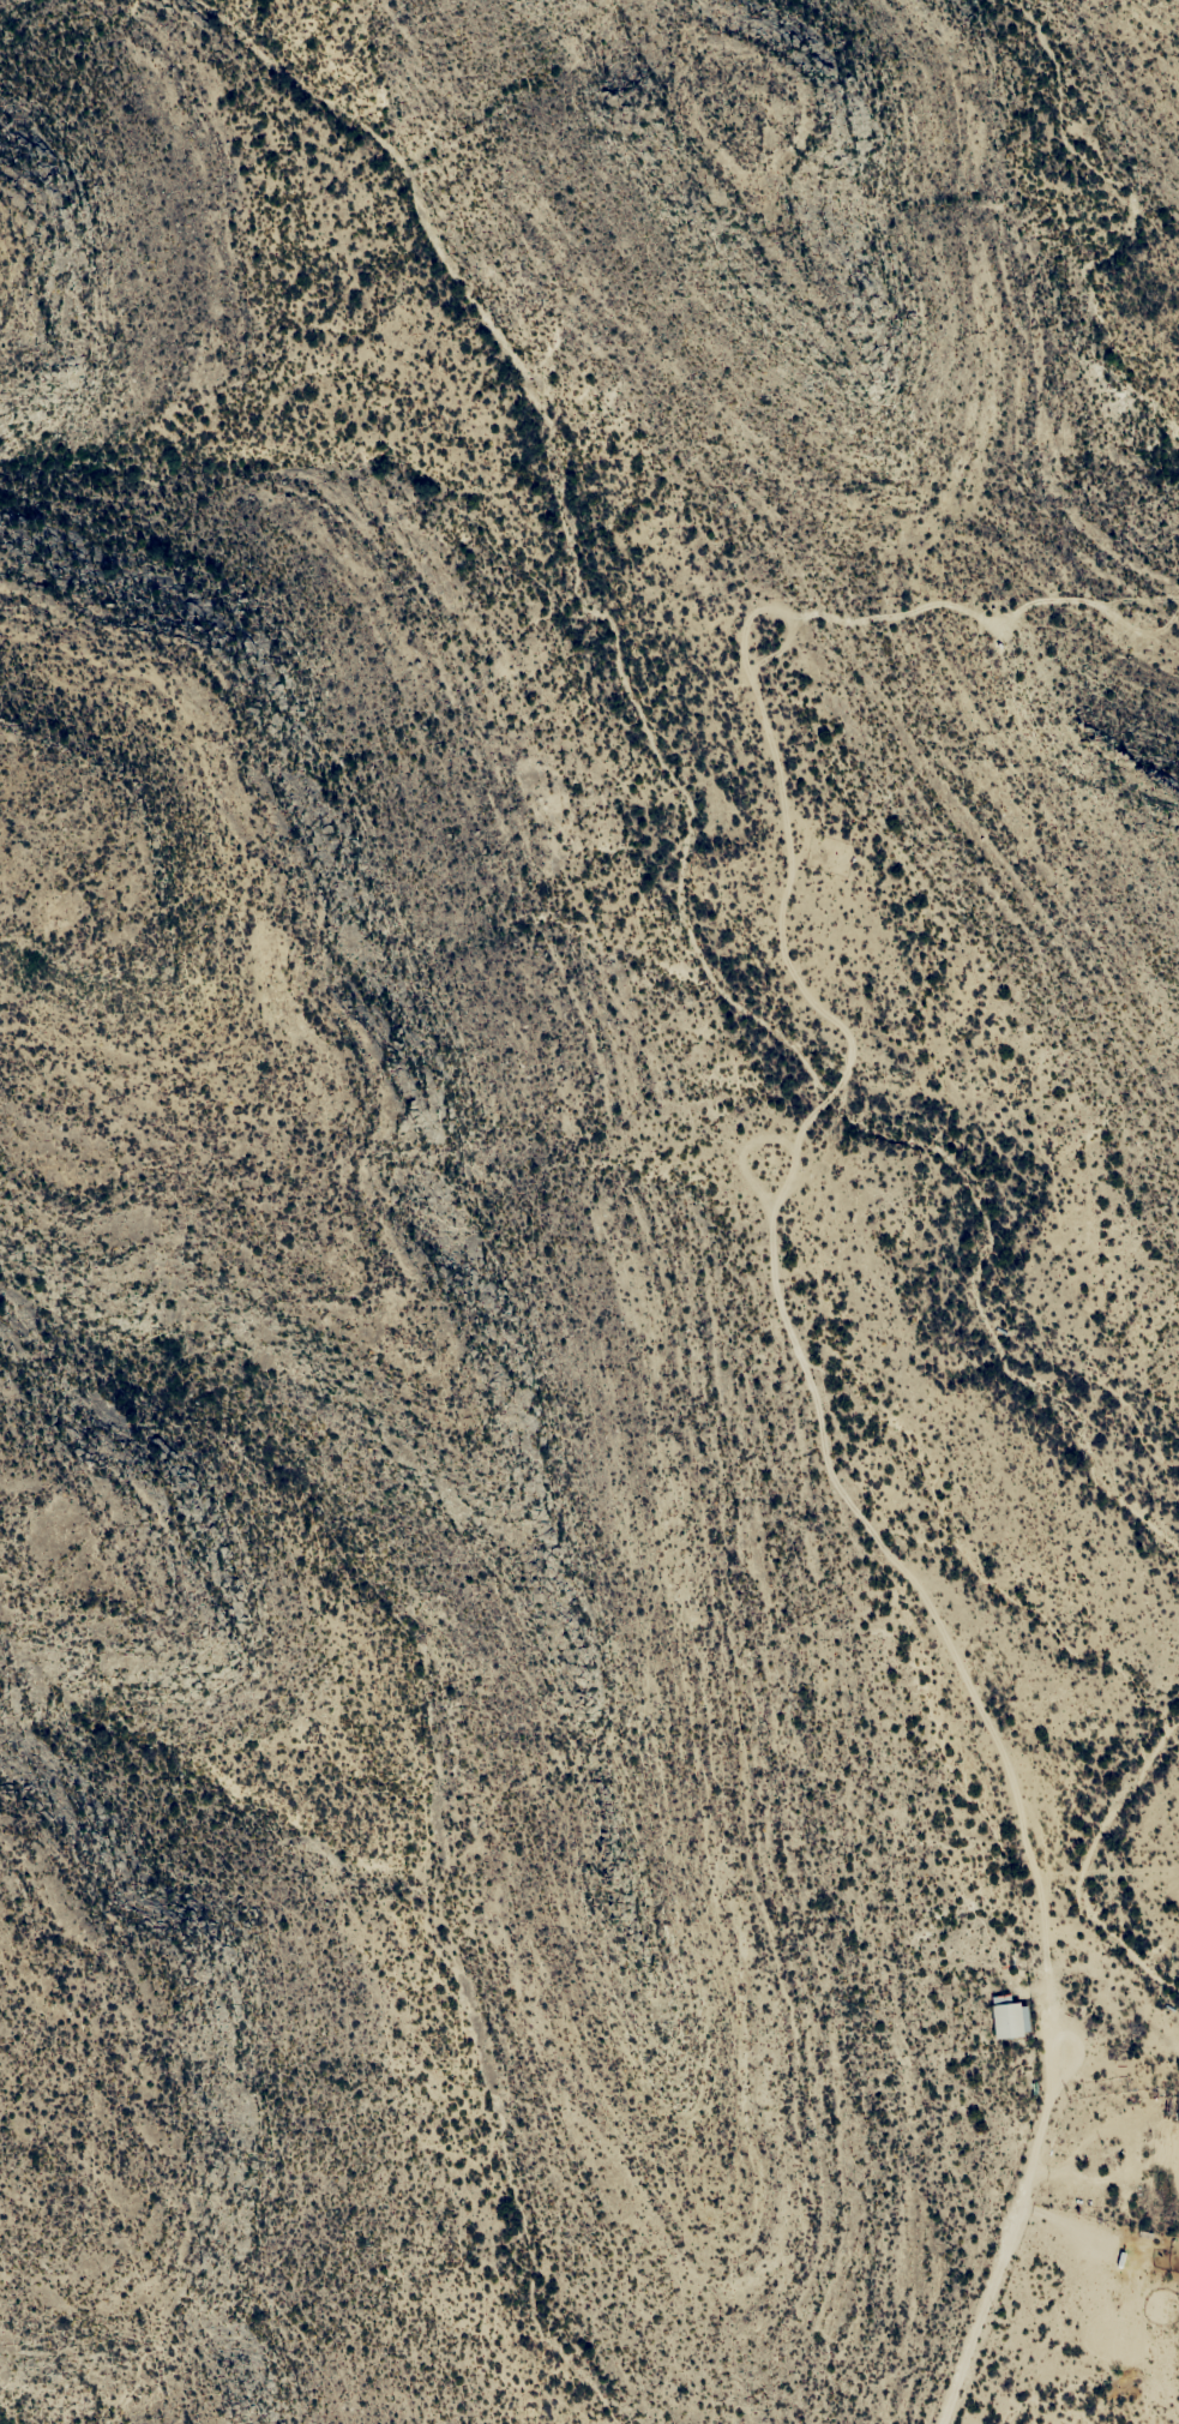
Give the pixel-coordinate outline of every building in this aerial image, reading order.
[(1008,1997),(990,1997),(990,2039),(1019,2039),(1019,2003),(1008,2003),(1008,1997)]
